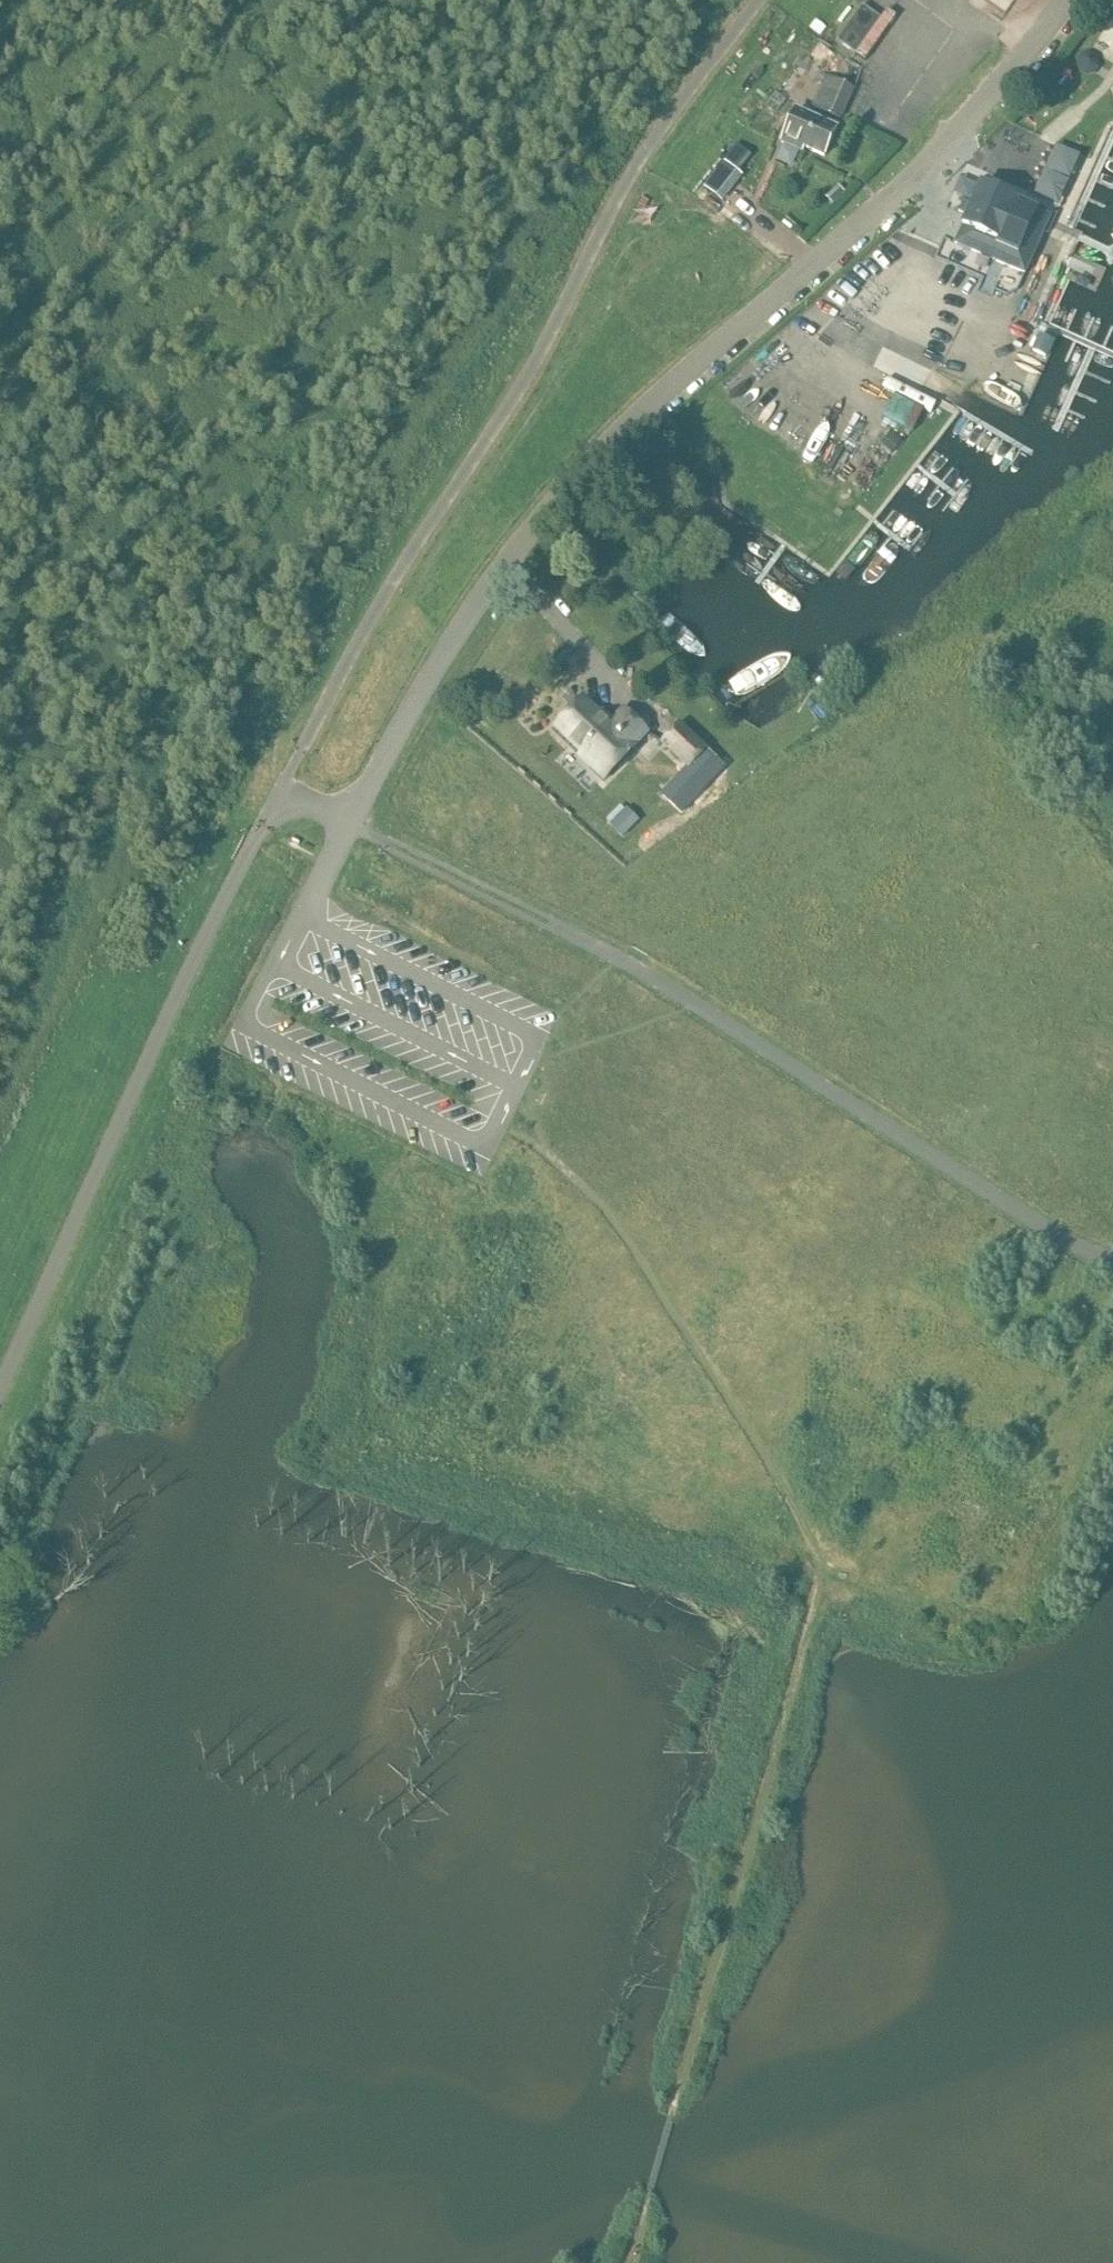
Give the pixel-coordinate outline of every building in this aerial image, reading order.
[(881,18),(863,5),(838,41),(856,54),(881,18)] [(816,19),(810,27),(820,35),(826,27),(816,19)] [(1097,41),(1112,51),(1112,20),(1111,19),(1097,41)] [(1081,53),(1076,61),(1078,70),(1086,75),(1096,73),(1101,65),(1099,55),(1091,50),(1081,53)] [(812,106),(824,112),(840,119),(854,88),(826,76),(812,106)] [(777,93),(766,107),(775,114),(786,100),(777,93)] [(825,156),(837,128),(797,110),(782,143),(802,152),(804,147),(825,156)] [(718,197),(738,172),(725,162),(705,187),(718,197)] [(838,185),(826,197),(834,205),(847,193),(838,185)] [(956,243),(976,252),(1025,274),(1051,217),(1018,203),(1019,201),(982,185),(973,204),(964,201),(959,211),(968,215),(956,243)] [(1041,330),(1033,347),(1048,354),(1056,337),(1041,330)] [(889,432),(880,447),(893,455),(902,439),(889,432)] [(645,731),(640,725),(624,710),(610,724),(584,699),(556,728),(591,761),(589,764),(602,777),(632,745),(645,731)] [(704,749),(679,724),(661,743),(687,767),(704,749)] [(623,836),(639,819),(627,808),(611,825),(623,836)]
